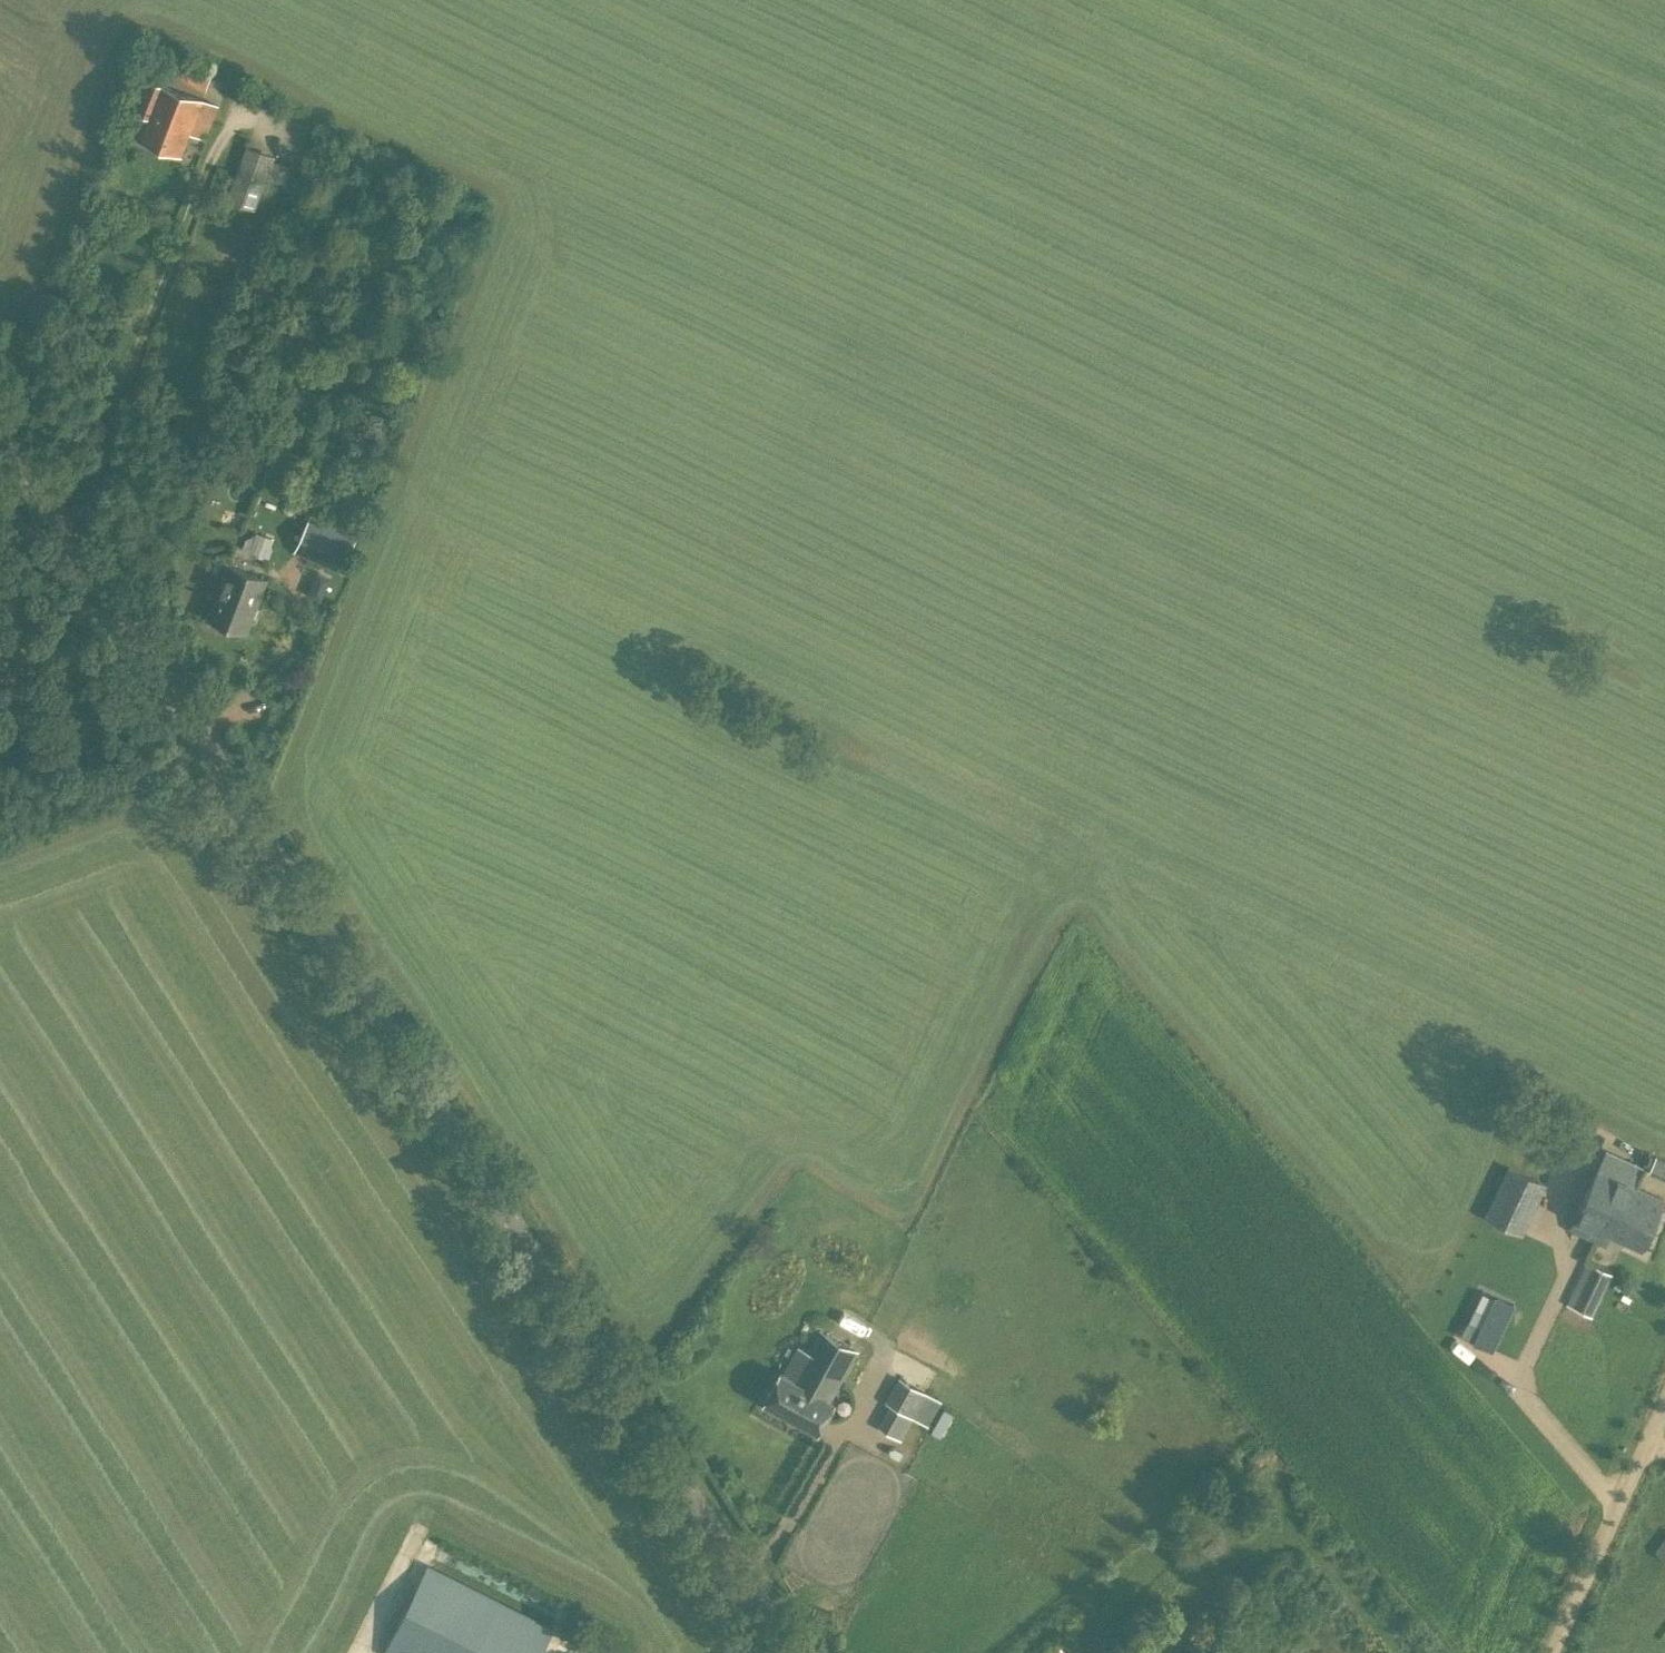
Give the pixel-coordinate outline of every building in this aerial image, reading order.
[(130,108),(146,114),(158,83),(162,84),(163,81),(143,74),(130,108)] [(181,152),(201,99),(162,84),(158,83),(146,114),(137,136),(181,152)] [(274,155),(265,151),(246,144),(237,169),(227,197),(255,207),(274,155)] [(310,509),(293,550),(341,571),(359,530),(310,509)] [(246,632),(267,577),(228,563),(207,617),(246,632)] [(1664,1179),(1664,1159),(1656,1155),(1648,1172),(1664,1179)] [(1486,1215),(1502,1222),(1522,1232),(1545,1183),(1509,1166),(1486,1215)] [(1641,1248),(1664,1196),(1598,1166),(1575,1218),(1641,1248)] [(1591,1315),(1612,1273),(1586,1261),(1566,1303),(1591,1315)] [(1468,1317),(1460,1333),(1493,1349),(1515,1302),(1496,1292),(1481,1323),(1468,1317)] [(1450,1316),(1430,1306),(1425,1318),(1444,1327),(1450,1316)] [(830,1399),(857,1350),(821,1330),(793,1379),(780,1371),(764,1400),(817,1430),(834,1401),(830,1399)] [(926,1393),(899,1377),(886,1401),(913,1416),(926,1393)] [(946,1405),(938,1431),(950,1435),(958,1409),(946,1405)] [(1655,1550),(1664,1558),(1664,1537),(1655,1550)] [(553,1629),(426,1565),(383,1652),(541,1652),(553,1629)]
